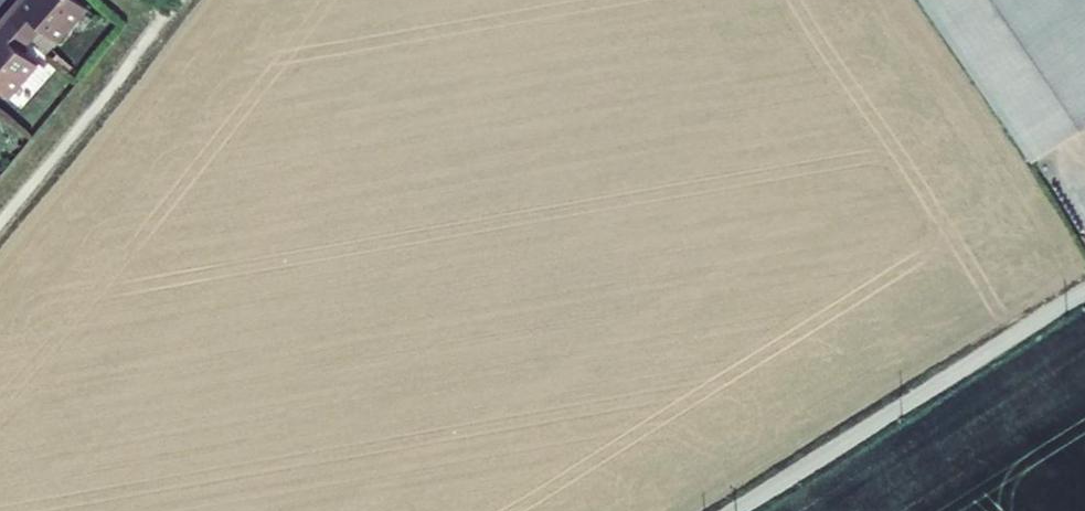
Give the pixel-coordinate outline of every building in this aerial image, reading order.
[(4,17),(29,38),(41,24),(56,37),(82,8),(73,0),(19,0),(4,17)] [(1060,0),(919,0),(1023,168),(1084,129),(1084,40),(1060,0)] [(1084,40),(1084,0),(1060,0),(1084,40)] [(7,96),(36,64),(19,48),(29,38),(4,17),(0,22),(0,90),(7,96)]
